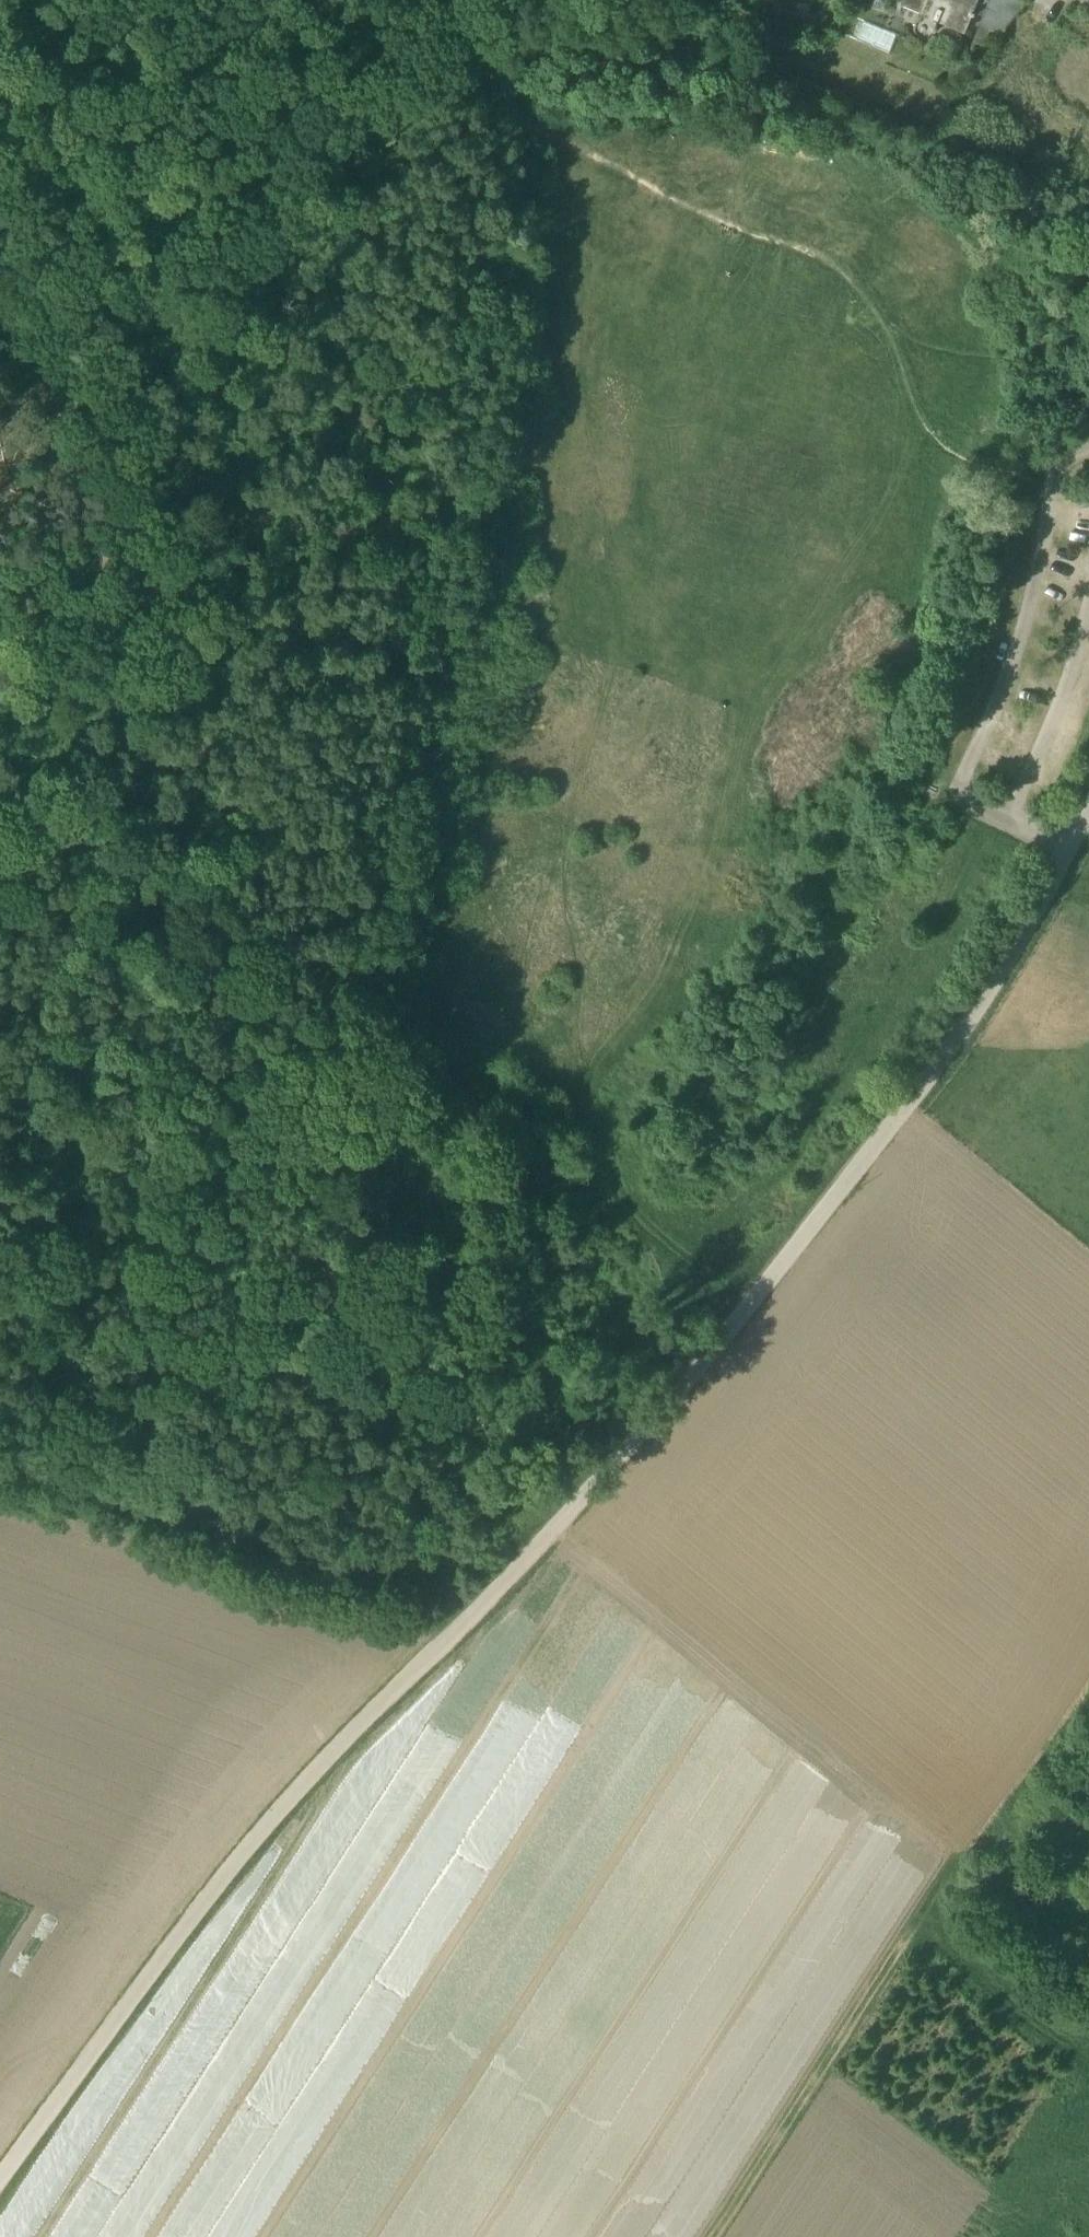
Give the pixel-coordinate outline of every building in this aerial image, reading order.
[(962,30),(975,0),(902,0),(901,2),(925,12),(924,14),(933,17),(929,25),(934,27),(937,19),(962,30)] [(1001,32),(1026,0),(988,0),(979,25),(1001,32)] [(866,38),(889,47),(894,34),(871,25),(866,38)]
